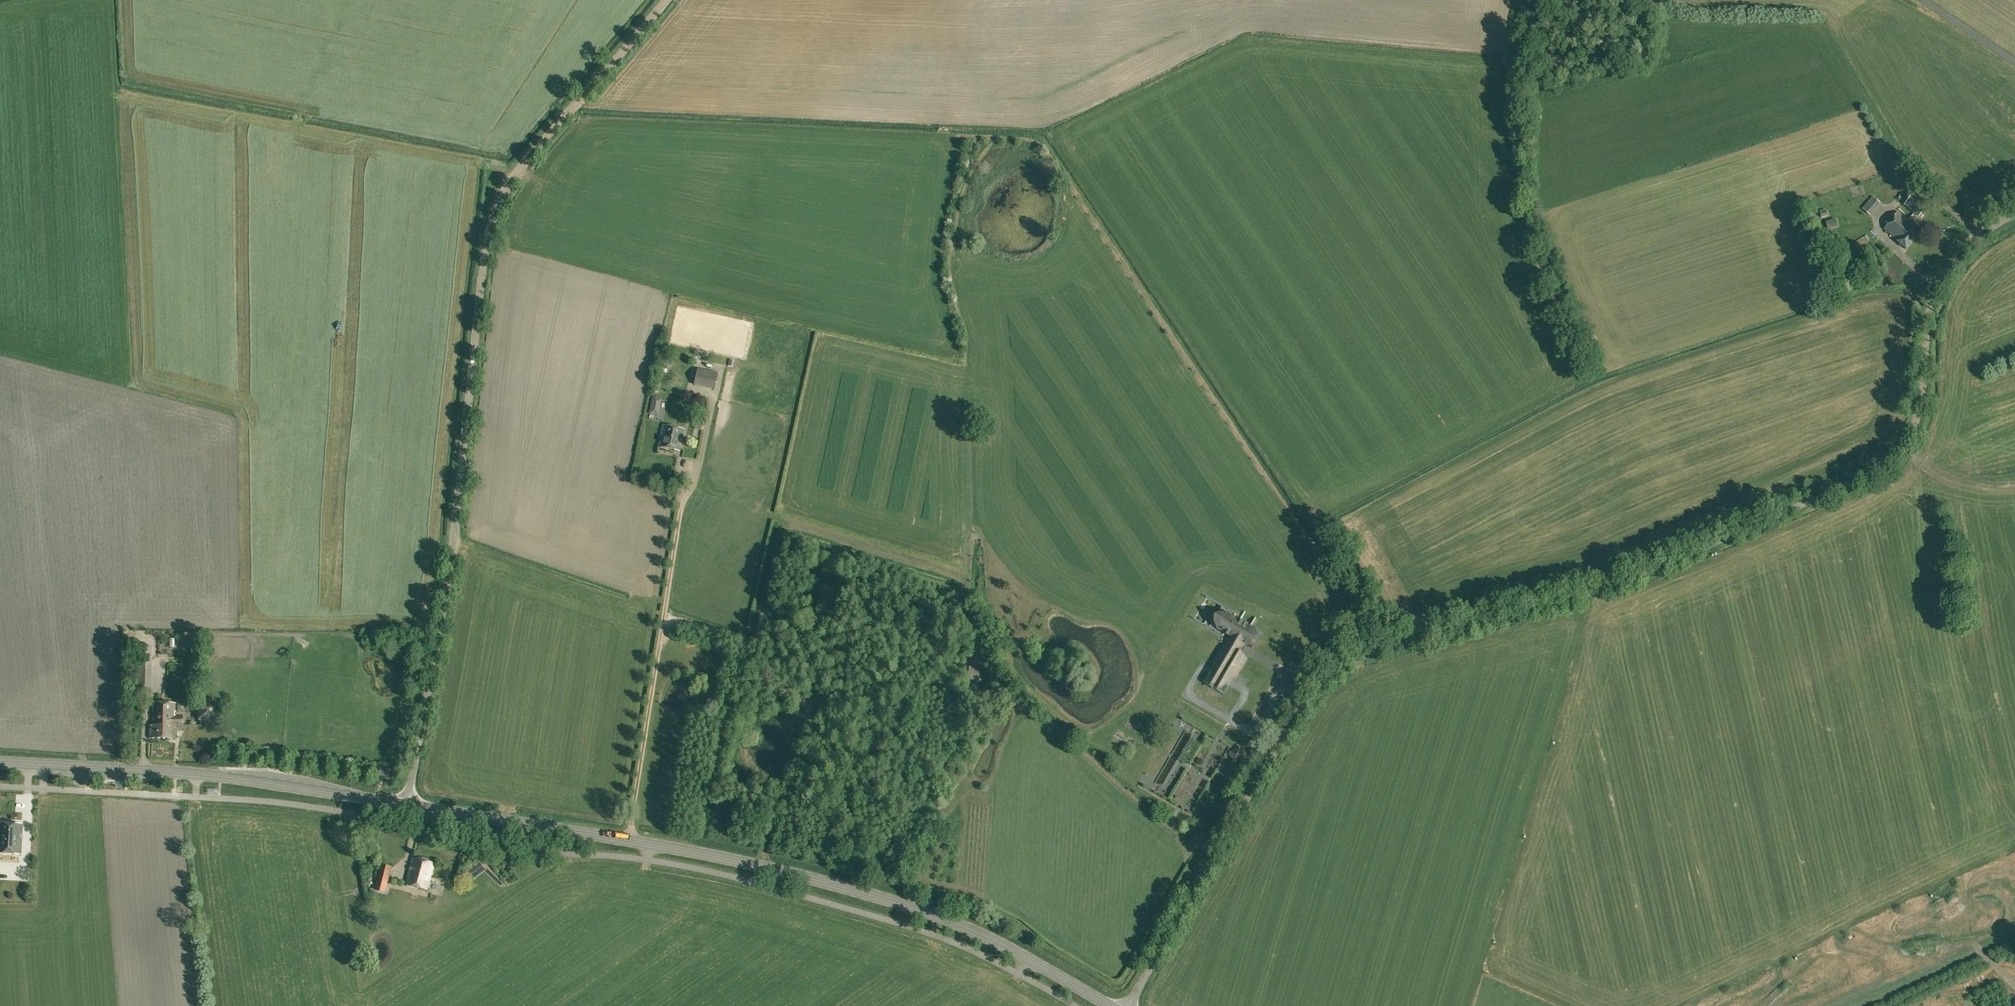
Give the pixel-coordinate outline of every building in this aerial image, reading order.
[(1914,193),(1905,204),(1918,216),(1928,205),(1914,193)] [(1875,215),(1885,206),(1877,197),(1867,207),(1875,215)] [(1897,241),(1906,249),(1922,231),(1899,213),(1898,212),(1884,229),(1897,241)] [(1826,221),(1828,229),(1838,226),(1836,218),(1826,221)] [(1846,247),(1855,262),(1875,250),(1867,235),(1846,247)] [(719,373),(698,369),(696,378),(717,383),(719,373)] [(661,400),(653,398),(649,413),(657,415),(661,400)] [(659,447),(679,451),(683,429),(664,425),(659,447)] [(1211,666),(1234,679),(1246,658),(1236,652),(1244,644),(1246,645),(1255,630),(1227,614),(1219,629),(1230,635),(1214,661),(1211,666)] [(137,688),(152,689),(153,646),(138,645),(137,688)] [(967,679),(978,681),(980,668),(969,667),(967,679)] [(1203,683),(1224,695),(1230,686),(1208,674),(1203,683)] [(149,737),(176,738),(176,725),(183,726),(183,716),(175,716),(176,703),(152,702),(152,724),(150,724),(149,737)] [(200,723),(214,723),(214,706),(201,706),(200,723)] [(1240,747),(1229,753),(1235,763),(1245,757),(1240,747)] [(378,776),(389,778),(391,770),(379,768),(378,776)] [(211,795),(220,794),(220,786),(211,787),(211,795)] [(20,854),(22,824),(0,823),(0,853),(20,854)] [(406,885),(426,890),(433,863),(413,858),(406,885)] [(373,891),(385,893),(391,867),(380,864),(373,891)]
